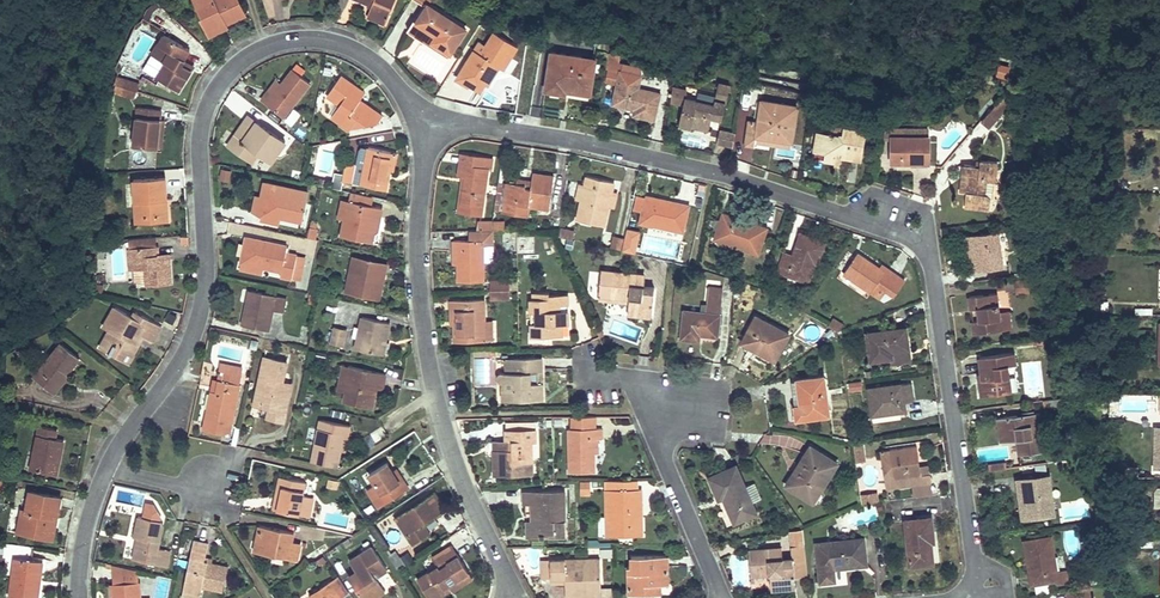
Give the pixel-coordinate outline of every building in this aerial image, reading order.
[(202,17),(200,18),(206,30),(224,21),(225,24),(245,14),(238,0),(194,0),(202,17)] [(371,5),(366,17),(385,24),(395,0),(359,0),(371,5)] [(428,5),(431,0),(413,0),(425,8),(416,23),(433,34),(434,31),(437,33),(432,41),(451,54),(467,29),(428,5)] [(224,21),(206,30),(209,36),(227,28),(225,24),(224,21)] [(433,34),(416,23),(410,33),(449,57),(451,54),(432,41),(437,33),(434,31),(433,34)] [(517,46),(495,32),(486,46),(481,54),(475,50),(457,79),(469,86),(470,85),(480,91),(484,84),(487,85),(498,67),(503,70),(517,46)] [(190,50),(164,34),(152,54),(166,63),(156,78),(178,91),(191,70),(181,64),(184,59),(190,50)] [(486,46),(479,42),(475,50),(481,54),(486,46)] [(592,59),(551,52),(545,91),(565,94),(565,90),(591,94),(594,71),(591,70),(592,59)] [(619,55),(609,53),(606,68),(617,70),(619,55)] [(184,59),(181,64),(191,70),(194,65),(184,59)] [(1010,68),(1002,66),(1000,74),(1008,75),(1010,68)] [(310,83),(292,69),(285,79),(286,80),(279,89),(277,88),(271,96),(267,93),(261,101),(283,118),(310,83)] [(641,77),(620,72),(613,104),(635,110),(634,115),(654,120),(660,94),(638,88),(641,77)] [(362,90),(342,75),(327,95),(339,105),(331,117),(350,130),(357,120),(365,126),(378,123),(383,115),(359,99),(358,101),(355,99),(362,90)] [(715,101),(687,94),(686,98),(715,105),(712,118),(721,120),(729,86),(719,83),(715,101)] [(274,85),(267,93),(271,96),(277,88),(274,85)] [(752,88),(743,86),(741,98),(751,100),(752,88)] [(687,92),(673,89),(671,101),(684,105),(680,124),(692,127),(709,131),(712,118),(715,105),(686,98),(687,94),(687,92)] [(365,92),(362,90),(355,99),(358,101),(359,99),(365,92)] [(1002,96),(980,122),(989,129),(1010,103),(1002,96)] [(327,99),(319,112),(329,117),(337,104),(327,99)] [(798,106),(762,100),(759,123),(750,122),(746,145),(756,147),(756,142),(757,136),(792,142),(798,106)] [(161,110),(138,107),(134,145),(157,147),(160,119),(161,110)] [(972,113),(966,108),(959,116),(965,121),(972,113)] [(247,116),(244,121),(252,127),(256,122),(247,116)] [(357,120),(350,130),(365,126),(357,120)] [(285,142),(256,122),(252,127),(244,121),(233,135),(241,141),(235,149),(252,161),(258,152),(271,161),(285,142)] [(845,127),(830,124),(829,131),(831,131),(835,137),(842,139),(845,127)] [(867,131),(845,127),(842,139),(835,137),(831,131),(829,131),(827,133),(818,132),(814,151),(825,153),(824,160),(836,162),(837,150),(843,151),(842,156),(846,156),(862,159),(867,131)] [(929,127),(885,127),(885,140),(893,140),(893,136),(929,136),(929,127)] [(1141,130),(1121,129),(1121,134),(1116,134),(1116,143),(1141,143),(1141,130)] [(735,134),(722,130),(719,145),(733,148),(735,134)] [(375,142),(393,142),(393,132),(375,133),(375,142)] [(233,135),(227,144),(235,149),(241,141),(233,135)] [(792,142),(757,136),(756,142),(791,147),(792,142)] [(929,136),(893,136),(893,140),(893,161),(911,162),(911,158),(929,158),(929,136)] [(392,152),(369,147),(364,167),(361,184),(387,190),(391,170),(388,170),(392,152)] [(843,151),(837,150),(836,162),(835,166),(844,168),(846,156),(842,156),(843,151)] [(397,153),(392,152),(388,170),(391,170),(394,171),(397,153)] [(484,158),(465,155),(461,176),(466,176),(460,212),(482,216),(488,168),(482,167),(484,158)] [(999,162),(982,159),(980,168),(970,166),(968,177),(963,176),(961,192),(967,193),(965,207),(990,211),(992,198),(989,195),(988,195),(983,194),(985,180),(990,181),(996,182),(999,162)] [(356,165),(345,162),(341,181),(352,183),(356,166),(356,165)] [(361,184),(364,167),(356,166),(352,183),(361,184)] [(220,168),(219,180),(229,180),(230,169),(220,168)] [(554,176),(533,174),(532,182),(531,189),(525,188),(526,185),(517,184),(508,183),(505,203),(503,214),(529,218),(530,207),(549,209),(554,176)] [(615,183),(588,177),(585,186),(582,201),(577,220),(604,227),(609,207),(612,192),(615,183)] [(165,178),(134,179),(136,218),(155,217),(156,222),(168,221),(167,204),(163,205),(163,200),(163,190),(165,190),(165,178)] [(532,182),(517,179),(517,184),(526,185),(525,188),(531,189),(532,182)] [(307,192),(263,183),(259,199),(255,198),(252,211),(261,217),(261,219),(272,221),(273,215),(280,216),(301,221),(307,192)] [(585,186),(580,184),(577,199),(582,201),(585,186)] [(374,197),(351,192),(349,201),(372,205),(374,197)] [(617,193),(612,192),(609,207),(614,208),(617,193)] [(646,198),(637,195),(634,210),(643,212),(641,222),(683,232),(689,206),(647,196),(646,198)] [(349,201),(343,199),(339,218),(345,219),(349,201)] [(372,205),(349,201),(345,219),(341,236),(372,243),(374,231),(375,229),(373,229),(375,216),(381,217),(383,208),(372,205)] [(767,229),(724,214),(715,239),(758,254),(767,229)] [(573,240),(574,232),(561,229),(559,237),(573,240)] [(627,229),(624,243),(637,246),(641,232),(627,229)] [(318,232),(309,230),(307,238),(317,240),(318,232)] [(478,231),(469,231),(469,241),(453,241),(454,251),(458,251),(458,264),(459,282),(484,281),(483,261),(494,261),(493,231),(478,231)] [(516,233),(503,233),(503,252),(535,251),(535,236),(516,236),(516,233)] [(823,242),(801,234),(795,250),(798,251),(796,257),(794,256),(784,252),(777,271),(808,282),(815,263),(818,265),(822,254),(818,253),(823,242)] [(999,234),(967,238),(969,254),(970,253),(977,253),(979,269),(1003,266),(999,234)] [(287,245),(246,236),(241,262),(265,267),(281,271),(280,275),(292,278),(296,257),(297,255),(286,252),(287,245)] [(158,237),(128,239),(129,248),(158,246),(158,237)] [(625,239),(615,237),(612,249),(622,251),(625,239)] [(624,243),(622,251),(636,254),(637,246),(624,243)] [(158,246),(129,248),(130,269),(145,269),(147,286),(171,284),(170,259),(159,260),(159,255),(158,246)] [(977,253),(970,253),(973,270),(979,269),(977,253)] [(884,272),(857,254),(844,274),(881,299),(887,290),(895,295),(905,281),(886,268),(884,272)] [(386,264),(354,256),(352,267),(355,268),(352,282),(349,282),(346,292),(375,298),(380,274),(384,274),(386,264)] [(296,257),(292,278),(301,280),(305,259),(296,257)] [(265,267),(241,262),(240,268),(263,274),(265,267)] [(639,275),(602,271),(599,296),(630,299),(629,303),(628,315),(651,317),(655,289),(644,287),(638,287),(639,275)] [(384,274),(380,274),(375,298),(379,299),(384,274)] [(1027,278),(1014,280),(1016,293),(1029,292),(1027,278)] [(509,281),(491,281),(491,290),(509,290),(509,281)] [(722,289),(709,287),(706,313),(684,311),(682,338),(699,340),(699,334),(718,336),(722,289)] [(287,298),(253,290),(249,305),(246,305),(241,325),(268,331),(273,311),(283,313),(287,298)] [(509,290),(491,290),(492,299),(509,299),(509,290)] [(549,293),(534,293),(534,299),(531,299),(532,312),(536,312),(536,324),(532,324),(532,335),(543,335),(543,332),(552,332),(553,335),(553,336),(563,336),(563,324),(568,323),(568,311),(559,311),(559,305),(568,305),(567,295),(549,295),(549,293)] [(995,293),(969,297),(970,310),(978,309),(979,321),(972,322),(974,334),(1007,330),(1005,312),(998,313),(995,293)] [(484,300),(452,300),(452,310),(457,310),(457,324),(455,324),(455,342),(484,341),(484,322),(484,300)] [(115,307),(104,327),(109,330),(103,342),(112,347),(109,352),(122,359),(127,351),(132,354),(138,344),(132,340),(136,332),(152,341),(161,326),(135,311),(133,316),(115,307)] [(390,323),(362,317),(355,349),(378,354),(381,339),(386,339),(390,323)] [(789,335),(756,317),(742,342),(775,360),(789,335)] [(347,329),(334,327),(330,344),(343,347),(347,329)] [(906,328),(867,334),(871,361),(892,358),(891,352),(909,349),(906,328)] [(103,342),(100,347),(109,352),(112,347),(103,342)] [(60,343),(34,376),(51,389),(63,373),(66,375),(67,374),(79,359),(60,343)] [(909,349),(891,352),(892,358),(892,363),(911,361),(909,349)] [(132,354),(127,351),(122,359),(128,362),(132,354)] [(1015,353),(979,357),(982,378),(979,379),(981,396),(1012,392),(1008,365),(1016,364),(1015,353)] [(287,362),(264,357),(256,397),(263,399),(262,406),(269,408),(267,418),(284,421),(291,384),(278,381),(280,372),(284,373),(287,362)] [(680,358),(668,357),(666,368),(678,370),(679,360),(680,358)] [(542,358),(512,358),(512,380),(508,380),(503,380),(503,401),(543,400),(542,358)] [(242,376),(244,368),(221,363),(219,371),(223,372),(236,375),(242,376)] [(348,366),(344,365),(339,390),(346,392),(349,378),(346,378),(348,366)] [(385,374),(348,366),(346,378),(349,378),(346,392),(344,402),(372,407),(376,388),(377,383),(383,385),(385,374)] [(236,375),(223,372),(222,380),(218,379),(216,388),(220,389),(219,393),(211,391),(205,419),(231,425),(240,384),(234,383),(236,375)] [(66,375),(63,373),(51,389),(56,394),(70,376),(67,374),(66,375)] [(825,376),(797,380),(801,405),(795,406),(797,419),(830,415),(825,376)] [(218,379),(214,379),(211,391),(219,393),(220,389),(216,388),(218,379)] [(797,380),(792,380),(795,406),(801,405),(797,380)] [(911,383),(868,389),(872,416),(901,412),(900,403),(905,402),(914,401),(911,383)] [(263,399),(256,397),(254,404),(262,406),(263,399)] [(1040,413),(998,418),(1001,441),(1017,439),(1019,455),(1045,451),(1040,413)] [(596,416),(571,417),(571,429),(578,429),(596,429),(596,416)] [(349,426),(320,419),(311,461),(336,467),(340,450),(343,433),(347,434),(349,426)] [(562,419),(554,419),(554,427),(562,427),(562,419)] [(56,430),(40,426),(31,468),(56,473),(63,440),(55,438),(56,430)] [(571,429),(569,429),(570,472),(595,472),(594,453),(594,438),(599,438),(602,438),(602,429),(596,429),(578,429),(571,429)] [(536,430),(506,430),(506,441),(509,441),(508,450),(495,449),(495,473),(521,473),(520,462),(532,462),(532,440),(536,440),(536,430)] [(506,441),(494,442),(495,449),(508,450),(509,441),(506,441)] [(916,442),(890,445),(890,451),(881,451),(886,484),(910,481),(930,479),(929,469),(920,470),(916,442)] [(838,463),(811,447),(804,459),(806,461),(801,469),(803,470),(792,489),(811,501),(817,490),(821,492),(838,463)] [(806,461),(804,459),(787,486),(792,489),(803,470),(801,469),(806,461)] [(532,462),(520,462),(521,473),(532,473),(532,462)] [(387,463),(369,474),(381,494),(386,491),(391,498),(408,488),(403,479),(399,482),(392,471),(387,463)] [(1005,469),(1004,463),(983,466),(984,472),(1005,469)] [(736,465),(710,476),(719,499),(724,497),(735,521),(756,513),(736,465)] [(1125,466),(1125,471),(1125,475),(1133,475),(1137,475),(1137,467),(1133,467),(1125,466)] [(396,469),(392,471),(399,482),(403,479),(396,469)] [(1049,476),(1019,480),(1020,490),(1024,489),(1024,493),(1022,493),(1024,506),(1030,505),(1031,516),(1055,513),(1049,476)] [(306,482),(280,477),(276,496),(280,497),(278,510),(310,517),(314,498),(303,495),(306,482)] [(930,479),(910,481),(912,494),(932,491),(930,479)] [(643,489),(639,489),(639,480),(608,481),(608,529),(615,529),(615,536),(643,536),(643,515),(636,514),(636,499),(643,499),(643,489)] [(590,495),(590,481),(581,482),(581,495),(590,495)] [(875,488),(859,490),(860,501),(876,498),(875,488)] [(1020,490),(1024,517),(1031,516),(1030,505),(1024,506),(1022,493),(1024,493),(1024,489),(1020,490)] [(61,497),(30,490),(25,510),(22,509),(17,531),(52,538),(55,526),(51,525),(52,517),(57,517),(61,497)] [(821,492),(817,490),(811,501),(814,502),(821,492)] [(565,491),(523,491),(524,504),(531,504),(539,504),(539,516),(543,516),(543,521),(532,521),(532,537),(545,537),(545,535),(555,535),(555,532),(566,532),(565,491)] [(434,493),(395,518),(413,544),(429,534),(423,524),(446,510),(434,493)] [(539,504),(531,504),(532,521),(543,521),(543,516),(539,516),(539,504)] [(161,521),(138,516),(134,536),(140,538),(139,543),(136,543),(133,559),(167,566),(171,551),(159,548),(164,526),(161,521)] [(931,518),(906,521),(910,565),(933,563),(931,542),(934,541),(931,518)] [(294,533),(260,525),(254,551),(297,561),(300,543),(292,541),(294,533)] [(808,580),(803,531),(790,532),(792,548),(794,557),(782,558),(776,559),(775,549),(750,552),(752,576),(770,574),(772,590),(795,587),(795,581),(808,580)] [(1155,537),(1139,536),(1139,546),(1154,546),(1155,537)] [(1051,537),(1024,541),(1031,584),(1057,580),(1056,573),(1051,537)] [(864,539),(817,543),(821,583),(836,582),(835,568),(867,565),(864,539)] [(208,543),(194,540),(183,590),(201,593),(202,586),(223,590),(228,566),(212,563),(204,561),(205,557),(208,543)] [(439,566),(417,579),(429,597),(446,587),(445,585),(449,583),(452,588),(453,589),(473,576),(452,545),(434,557),(439,566)] [(350,560),(357,571),(349,576),(363,597),(374,597),(385,591),(376,577),(387,570),(372,547),(350,560)] [(611,556),(611,547),(595,547),(595,556),(611,556)] [(668,556),(632,557),(632,566),(629,566),(630,594),(653,594),(653,584),(661,584),(668,584),(668,556)] [(15,557),(10,596),(25,597),(38,597),(40,584),(37,584),(39,571),(42,572),(43,562),(15,557)] [(601,559),(551,560),(551,561),(552,578),(568,578),(568,582),(566,582),(566,583),(566,597),(577,597),(577,592),(602,592),(601,587),(601,559)] [(94,560),(93,567),(106,570),(107,563),(94,560)] [(552,578),(551,561),(542,562),(542,578),(552,578)] [(137,582),(136,570),(112,565),(113,583),(137,582)] [(1068,584),(1066,571),(1056,573),(1057,580),(1058,585),(1068,584)] [(341,597),(338,593),(346,588),(338,576),(320,588),(325,595),(321,597),(341,597)] [(112,584),(114,597),(141,597),(139,582),(137,582),(113,583),(112,584)] [(429,597),(430,597),(437,597),(452,588),(449,583),(445,585),(446,587),(429,597)] [(902,584),(894,585),(894,594),(903,593),(902,584)] [(1067,590),(1068,597),(1092,597),(1090,586),(1067,590)] [(602,597),(614,597),(614,587),(601,587),(602,592),(602,597)] [(311,594),(314,597),(321,597),(325,595),(320,588),(311,594)] [(341,597),(349,593),(346,588),(338,593),(341,597)] [(183,590),(181,597),(186,597),(200,597),(201,593),(183,590)]
